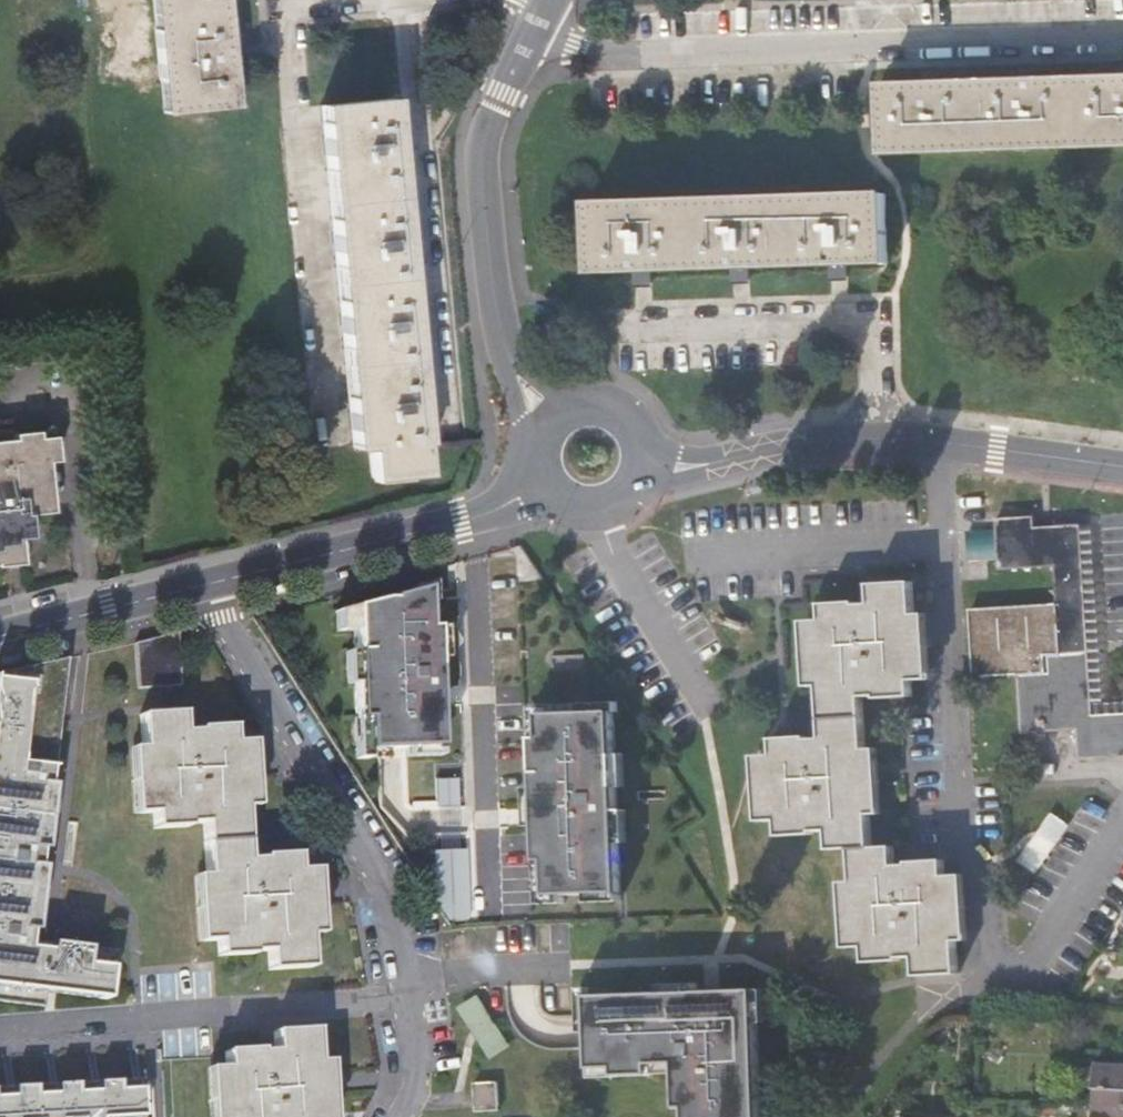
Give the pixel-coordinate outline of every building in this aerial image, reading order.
[(163,112),(232,104),(228,65),(226,48),(221,0),(151,0),(163,112)] [(238,46),(226,48),(228,65),(240,63),(238,46)] [(1019,69),(1019,81),(1036,80),(1036,69),(1019,69)] [(921,73),(921,84),(938,84),(937,72),(921,73)] [(1117,78),(1036,80),(1019,81),(938,84),(921,84),(881,86),(883,154),(926,153),(1122,147),(1122,78),(1117,78)] [(321,106),(354,447),(370,446),(373,478),(423,473),(420,441),(422,441),(389,99),(321,106)] [(590,204),(592,274),(633,273),(650,272),(731,269),(748,269),(829,266),(846,265),(886,264),(884,194),(590,204)] [(846,265),(829,266),(829,278),(846,277),(846,265)] [(748,269),(731,269),(731,281),(748,281),(748,269)] [(650,272),(633,273),(633,284),(650,284),(650,272)] [(24,555),(23,538),(31,537),(30,514),(52,512),(47,462),(57,461),(55,436),(39,437),(38,431),(13,433),(14,439),(0,440),(0,558),(24,555)] [(1090,651),(1081,525),(1081,524),(1036,526),(1035,515),(995,517),(999,568),(1055,565),(1058,599),(1058,602),(1061,654),(1090,651)] [(1081,525),(1090,651),(1093,713),(1122,711),(1122,700),(1103,701),(1092,525),(1081,525)] [(418,589),(340,610),(340,629),(359,629),(360,650),(351,650),(351,679),(360,679),(362,717),(358,718),(360,758),(371,757),(371,747),(410,746),(410,755),(442,754),(440,704),(449,704),(448,679),(440,679),(439,656),(448,655),(447,624),(430,624),(431,600),(437,599),(436,576),(416,581),(418,589)] [(819,685),(822,718),(864,715),(863,695),(878,695),(879,698),(912,696),(911,679),(924,678),(920,612),(914,613),(912,580),(871,583),(872,603),(857,604),(856,600),(822,602),(823,619),(810,619),(815,685),(819,685)] [(968,608),(972,658),(1000,657),(1001,675),(1017,674),(1044,672),(1043,655),(1049,654),(1061,654),(1058,602),(968,608)] [(173,634),(134,642),(136,689),(180,687),(177,633),(173,634)] [(1093,713),(1090,651),(1061,654),(1049,654),(1051,671),(1044,672),(1017,674),(1021,732),(1076,729),(1077,757),(1122,755),(1122,711),(1093,713)] [(972,658),(973,676),(1001,675),(1000,657),(972,658)] [(46,1007),(47,992),(108,998),(112,961),(115,961),(117,951),(85,946),(85,948),(47,942),(46,950),(45,960),(27,958),(28,948),(58,675),(58,674),(57,674),(57,673),(57,672),(57,671),(56,671),(56,670),(48,666),(46,666),(21,672),(20,672),(20,673),(19,674),(19,675),(18,675),(18,676),(18,684),(0,682),(0,1002),(46,1007)] [(618,754),(617,711),(623,711),(623,701),(582,702),(582,709),(564,709),(564,703),(536,703),(539,785),(529,785),(530,826),(540,826),(542,903),(566,902),(566,894),(589,893),(589,902),(623,901),(622,842),(631,844),(630,810),(621,810),(620,786),(629,786),(628,754),(618,754)] [(203,822),(204,841),(246,840),(245,806),(248,806),(244,741),(232,741),(231,725),(197,726),(197,731),(181,731),(180,711),(138,714),(140,747),(134,747),(137,812),(152,812),(153,828),(187,827),(186,822),(203,822)] [(831,848),(851,847),(872,845),(870,814),(877,813),(872,748),(866,748),(864,715),(822,718),(823,737),(809,738),(809,735),(773,738),(774,754),(761,754),(765,820),(779,819),(780,835),(815,833),(815,829),(830,828),(831,848)] [(461,777),(438,777),(438,807),(461,807),(461,777)] [(1036,869),(1068,823),(1052,812),(1020,858),(1036,869)] [(246,858),(246,840),(204,841),(205,873),(199,874),(202,941),(217,940),(217,956),(252,954),(252,950),(267,950),(267,969),(310,967),(308,933),(312,933),(309,868),(296,868),(295,853),(262,853),(261,858),(246,858)] [(872,845),(851,847),(853,880),(845,880),(851,946),(865,946),(866,962),(900,960),(900,956),(915,955),(916,975),(958,971),(956,939),(962,939),(958,873),(945,874),(944,858),(909,860),(909,863),(894,864),(893,844),(872,845)] [(469,846),(432,848),(434,899),(447,921),(471,920),(469,846)] [(46,950),(28,948),(27,958),(45,960),(46,950)] [(757,1024),(765,1023),(764,991),(697,993),(697,986),(662,987),(662,994),(588,996),(588,988),(579,988),(581,1030),(589,1030),(590,1077),(675,1074),(676,1109),(684,1109),(685,1116),(760,1116),(757,1024)] [(478,999),(461,1009),(490,1056),(507,1046),(478,999)] [(322,1061),(316,1059),(314,1027),(273,1029),(274,1049),(258,1050),(258,1048),(224,1050),(224,1065),(211,1066),(214,1116),(325,1116),(322,1061)] [(1095,1105),(1094,1116),(1122,1116),(1122,1064),(1097,1062),(1095,1105)] [(139,1078),(0,1087),(0,1116),(141,1116),(139,1078)] [(478,1087),(497,1086),(497,1082),(473,1083),(475,1112),(499,1111),(498,1106),(479,1108),(478,1087)] [(497,1086),(478,1087),(479,1108),(498,1106),(497,1086)]
